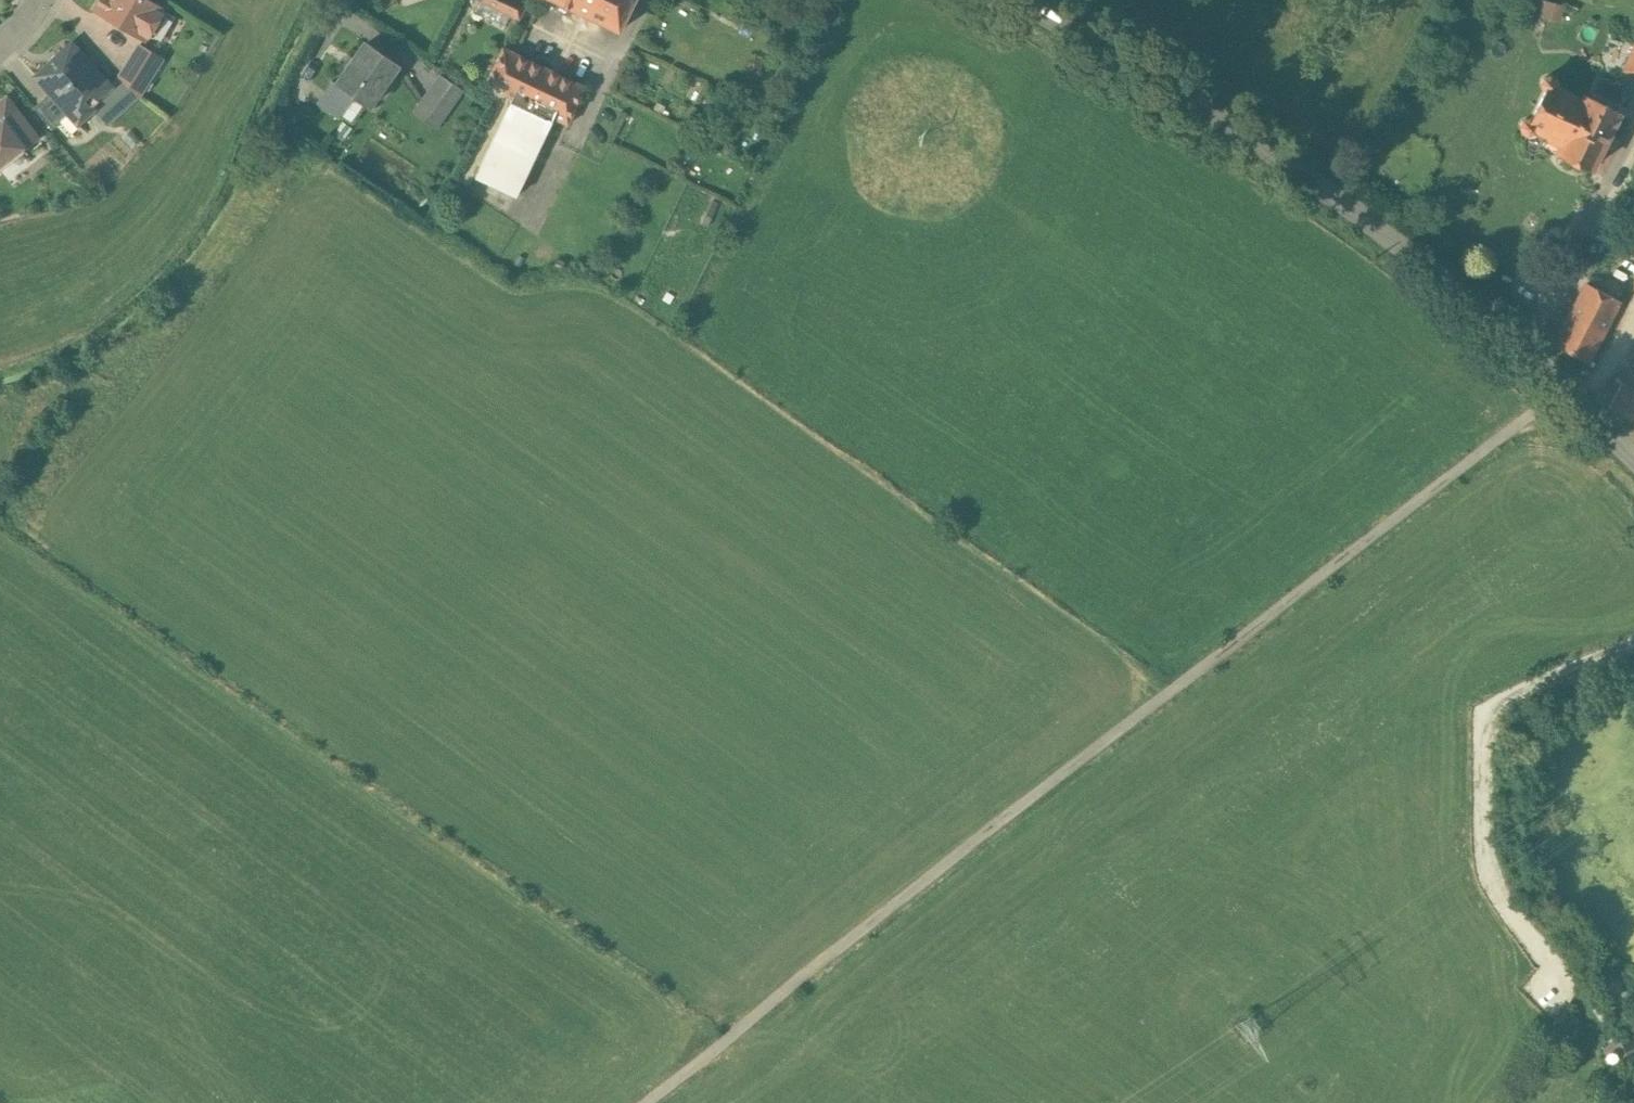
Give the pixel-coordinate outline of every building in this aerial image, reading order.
[(149,0),(100,0),(95,9),(144,39),(163,8),(149,0)] [(519,19),(527,3),(522,0),(481,0),(519,19)] [(620,30),(634,0),(557,0),(620,30)] [(1563,5),(1546,0),(1544,0),(1540,13),(1560,18),(1563,5)] [(368,42),(357,57),(356,56),(337,83),(336,84),(353,96),(369,107),(399,64),(368,42)] [(110,84),(73,44),(37,77),(52,93),(71,114),(78,121),(92,108),(105,122),(112,124),(140,97),(139,96),(120,75),(110,84)] [(162,58),(139,45),(126,66),(147,82),(162,58)] [(585,86),(504,47),(486,84),(514,97),(553,116),(568,123),(585,86)] [(1624,70),(1633,74),(1633,48),(1624,70)] [(147,82),(126,66),(120,75),(139,96),(147,82)] [(463,89),(441,74),(427,94),(449,108),(463,89)] [(1579,97),(1553,84),(1554,81),(1553,79),(1551,76),(1549,75),(1546,75),(1544,75),(1542,77),(1540,79),(1540,82),(1541,84),(1542,86),(1545,88),(1529,117),(1526,117),(1524,117),(1521,118),(1519,120),(1519,123),(1519,125),(1520,128),(1522,130),(1525,130),(1528,130),(1530,128),(1545,135),(1540,145),(1592,170),(1603,145),(1611,148),(1616,138),(1607,135),(1618,112),(1581,93),(1579,97)] [(333,80),(317,102),(338,118),(353,96),(336,84),(337,83),(333,80)] [(71,114),(52,93),(35,109),(55,130),(71,114)] [(449,108),(427,94),(414,113),(435,127),(449,108)] [(7,96),(0,101),(0,165),(27,145),(28,146),(39,138),(7,96)] [(514,97),(477,177),(516,195),(553,116),(514,97)] [(1586,283),(1555,343),(1587,361),(1619,300),(1586,283)] [(1622,383),(1609,409),(1623,416),(1633,393),(1633,388),(1622,383)] [(1623,416),(1633,421),(1633,393),(1623,416)] [(1620,1038),(1629,1061),(1633,1059),(1633,1031),(1620,1038)]
